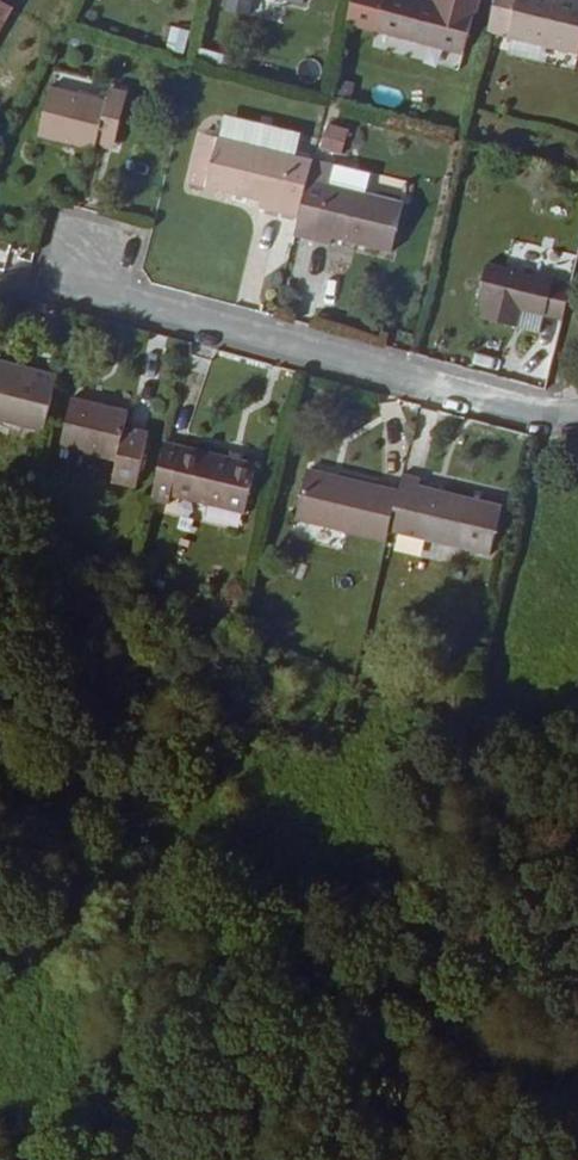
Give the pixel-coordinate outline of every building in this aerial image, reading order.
[(380,15),(466,37),(475,0),(384,0),(380,15)] [(491,15),(577,36),(577,0),(494,0),(491,15)] [(171,25),(166,51),(184,54),(189,29),(171,25)] [(99,125),(118,129),(129,80),(112,75),(108,89),(52,76),(40,125),(96,138),(99,125)] [(351,100),(355,80),(336,76),(332,96),(351,100)] [(302,203),(315,149),(316,148),(204,120),(192,167),(264,185),(262,193),(302,203)] [(329,124),(324,146),(341,150),(346,128),(329,124)] [(96,138),(115,141),(118,129),(99,125),(96,138)] [(315,149),(302,203),(298,219),(332,229),(335,220),(390,234),(401,189),(333,173),(338,154),(315,149)] [(522,298),(563,309),(572,272),(487,249),(478,287),(487,289),(483,307),(518,316),(522,298)] [(41,364),(43,356),(3,347),(1,354),(41,364)] [(1,354),(0,354),(0,406),(48,418),(61,361),(43,356),(41,364),(1,354)] [(115,463),(141,469),(145,452),(154,417),(128,411),(131,396),(76,383),(63,433),(118,446),(115,463)] [(259,453),(167,431),(161,456),(156,481),(247,504),(259,453)] [(298,509),(389,530),(392,519),(401,480),(311,459),(298,509)] [(401,480),(392,519),(493,543),(504,495),(421,474),(423,466),(406,462),(401,480)]
